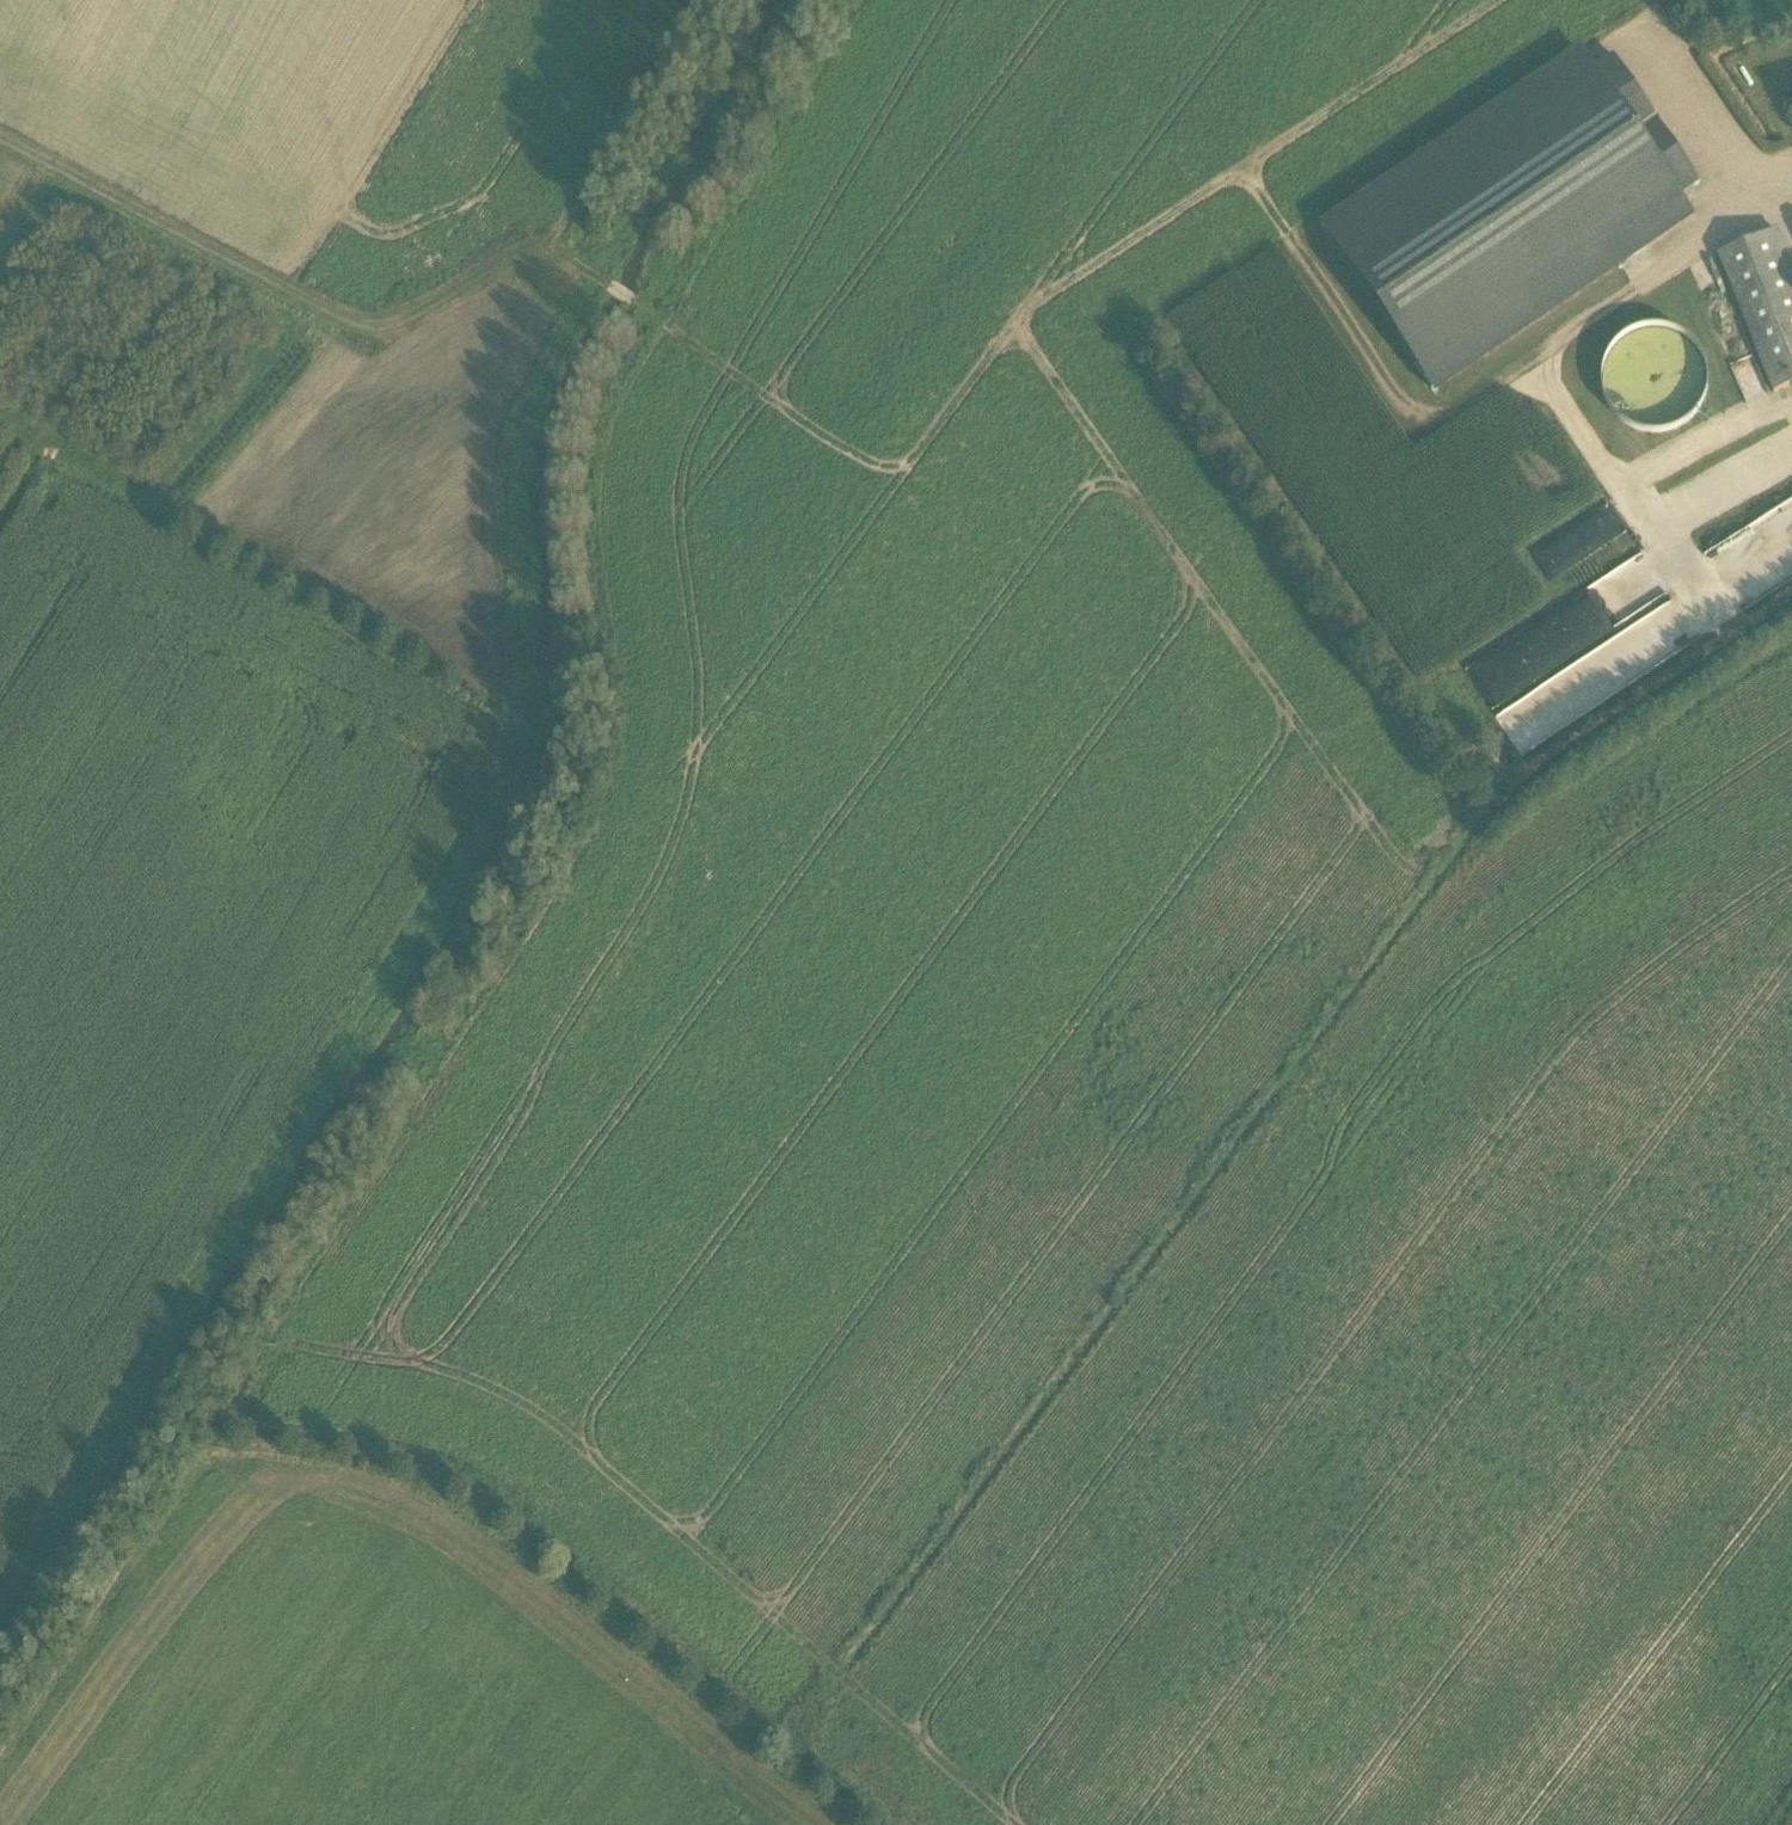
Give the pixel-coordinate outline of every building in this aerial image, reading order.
[(1582,53),(1322,229),(1433,391),(1692,215),(1680,197),(1700,184),(1614,56),(1594,70),(1582,53)] [(1779,229),(1718,254),(1773,392),(1791,385),(1791,262),(1779,229)] [(1604,406),(1614,419),(1627,430),(1643,435),(1660,435),(1676,430),(1691,419),(1701,404),(1705,386),(1703,369),(1695,352),(1682,340),(1666,332),(1648,330),(1630,335),(1616,344),(1606,357),(1600,373),(1600,390),(1604,406)] [(1706,547),(1741,606),(1791,575),(1791,495),(1706,547)] [(1623,575),(1465,660),(1493,712),(1496,710),(1518,751),(1662,673),(1634,621),(1645,615),(1623,575)]
